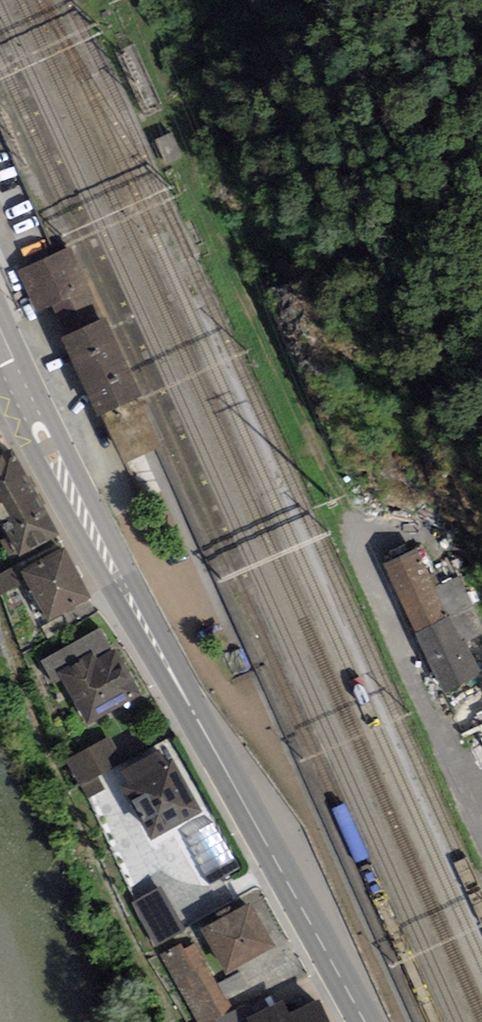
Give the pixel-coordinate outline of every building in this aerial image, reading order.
[(169,131),(154,138),(164,160),(180,154),(169,131)] [(48,300),(51,298),(84,284),(68,249),(54,255),(32,265),(48,300)] [(51,298),(67,334),(100,318),(84,284),(51,298)] [(134,391),(100,318),(67,334),(63,336),(98,408),(102,406),(125,453),(151,440),(129,393),(134,391)] [(9,449),(0,454),(0,516),(10,534),(1,539),(10,556),(33,542),(53,531),(9,449)] [(412,548),(409,542),(382,555),(443,686),(471,672),(461,651),(467,648),(466,636),(481,628),(460,580),(433,593),(433,591),(438,589),(432,576),(427,579),(412,548)] [(85,593),(62,548),(22,570),(30,583),(19,589),(32,613),(39,609),(42,615),(46,613),(47,614),(85,593)] [(9,565),(0,570),(0,589),(17,580),(9,565)] [(65,625),(59,613),(39,624),(46,635),(65,625)] [(106,645),(96,628),(39,660),(51,681),(62,675),(87,718),(134,691),(111,651),(93,661),(89,655),(106,645)] [(109,766),(98,747),(68,761),(78,782),(109,766)] [(124,784),(150,832),(195,808),(168,760),(162,763),(155,750),(122,768),(129,781),(124,784)] [(91,794),(108,788),(104,775),(86,781),(91,794)] [(169,901),(143,916),(159,941),(184,926),(169,901)] [(268,942),(246,904),(203,929),(225,967),(268,942)] [(203,964),(192,943),(180,949),(191,970),(210,1006),(222,1000),(203,964)] [(245,981),(239,970),(216,981),(222,993),(245,981)] [(315,1002),(283,1018),(276,1005),(252,1017),(255,1021),(325,1021),(315,1002)] [(245,1015),(241,1007),(234,1011),(235,1012),(238,1019),(245,1015)] [(235,1012),(216,1021),(240,1021),(238,1019),(235,1012)]
